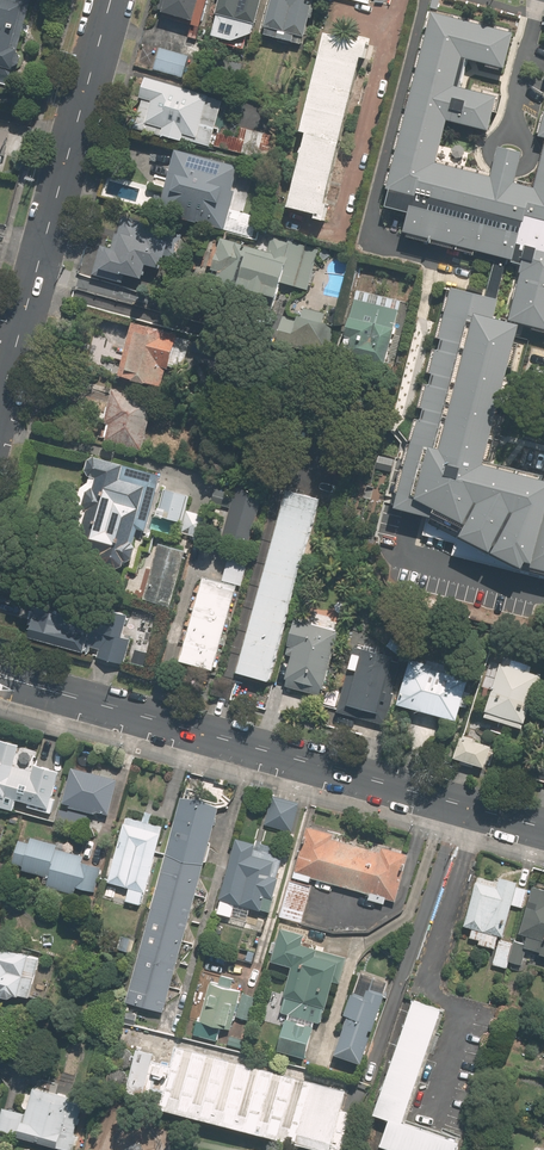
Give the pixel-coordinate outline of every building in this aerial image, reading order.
[(37,0),(0,0),(0,81),(4,82),(6,74),(17,77),(37,0)] [(163,6),(194,14),(198,0),(164,0),(163,6)] [(255,17),(256,17),(260,0),(218,0),(216,7),(218,7),(212,28),(233,35),(253,28),(255,17)] [(265,20),(267,21),(265,30),(301,39),(303,31),(304,31),(313,0),(270,0),(265,20)] [(540,177),(452,154),(461,120),(493,128),(502,94),(462,83),(471,50),(513,61),(522,26),(443,6),(392,200),(414,206),(410,221),(528,252),(512,314),(543,322),(543,161),(540,177)] [(317,220),(327,222),(331,206),(328,206),(363,62),(367,63),(372,44),(328,33),(303,133),(310,135),(292,209),(318,215),(317,220)] [(190,53),(160,44),(153,66),(183,75),(190,53)] [(210,90),(146,72),(140,92),(143,93),(134,123),(182,137),(182,135),(210,143),(223,97),(209,93),(210,90)] [(217,146),(269,160),(276,133),(266,130),(269,116),(251,111),(247,126),(237,123),(235,133),(222,129),(217,146)] [(3,169),(13,133),(0,130),(0,169),(3,169)] [(239,160),(177,143),(159,207),(258,233),(261,220),(231,211),(235,196),(230,195),(239,160)] [(289,201),(273,198),(267,224),(283,227),(289,201)] [(103,241),(94,273),(125,282),(127,274),(149,279),(153,263),(168,266),(172,251),(179,253),(183,239),(161,234),(164,224),(123,213),(114,244),(103,241)] [(288,282),(309,289),(323,249),(277,234),(272,250),(225,234),(213,272),(284,295),(288,282)] [(404,298),(358,289),(351,325),(357,326),(351,352),(391,360),(404,298)] [(543,570),(543,472),(493,459),(526,325),(495,317),(498,302),(458,292),(405,504),(434,511),(531,566),(543,570)] [(280,337),(332,353),(341,325),(303,314),(302,317),(288,313),(280,337)] [(186,370),(197,330),(138,315),(122,375),(169,388),(175,367),(186,370)] [(158,394),(116,385),(103,441),(146,450),(158,394)] [(167,470),(91,450),(76,507),(90,510),(74,571),(130,586),(145,527),(151,529),(167,470)] [(217,485),(213,502),(232,507),(222,542),(252,550),(268,491),(238,483),(236,490),(217,485)] [(180,532),(202,537),(208,514),(190,509),(194,491),(169,485),(161,515),(183,520),(180,532)] [(287,486),(237,667),(270,676),(320,495),(287,486)] [(192,548),(163,540),(146,603),(174,611),(192,548)] [(249,554),(230,548),(222,577),(237,581),(237,582),(241,583),(249,554)] [(204,572),(181,655),(214,664),(237,582),(237,581),(222,577),(204,572)] [(105,608),(39,588),(29,620),(37,622),(33,635),(147,669),(163,615),(108,599),(105,608)] [(288,684),(328,694),(344,630),(298,619),(290,652),(296,654),(288,684)] [(402,654),(358,641),(337,710),(382,723),(402,654)] [(464,658),(419,647),(405,702),(463,717),(473,675),(461,672),(464,658)] [(533,662),(505,655),(490,718),(530,727),(543,673),(531,670),(533,662)] [(495,744),(463,734),(456,756),(488,767),(495,744)] [(14,811),(17,802),(49,810),(60,770),(33,762),(30,772),(19,769),(22,759),(17,758),(20,745),(0,740),(0,808),(14,811)] [(117,781),(69,768),(60,803),(108,816),(117,781)] [(227,805),(187,794),(128,1001),(168,1012),(227,805)] [(298,803),(271,796),(264,825),(290,832),(298,803)] [(90,815),(63,807),(57,826),(84,834),(90,815)] [(163,823),(127,813),(125,819),(124,819),(107,879),(128,885),(125,898),(140,902),(144,889),(163,823)] [(386,899),(396,901),(410,854),(378,844),(376,850),(330,836),(332,830),(307,823),(291,878),(308,883),(310,876),(367,893),(365,898),(384,904),(386,899)] [(93,892),(100,867),(82,862),(84,857),(70,853),(71,848),(28,836),(27,841),(17,839),(11,862),(20,865),(19,869),(47,876),(43,889),(72,897),(75,887),(93,892)] [(274,879),(280,858),(253,850),(256,843),(235,837),(213,915),(245,924),(247,917),(266,923),(279,880),(274,879)] [(509,968),(516,943),(507,940),(517,905),(526,907),(531,888),(522,886),(524,877),(504,871),(501,881),(482,875),(468,925),(475,927),(472,936),(484,939),(483,943),(499,948),(494,964),(509,968)] [(534,882),(524,932),(531,934),(529,942),(518,940),(514,961),(525,964),(529,946),(543,949),(543,884),(534,882)] [(284,998),(279,1013),(288,1015),(313,1022),(320,1024),(332,982),(339,984),(346,958),(301,945),(304,936),(279,929),(270,962),(291,968),(283,997),(284,998)] [(137,938),(122,934),(118,949),(132,953),(137,938)] [(0,941),(0,988),(44,1001),(57,958),(0,941)] [(235,1031),(238,1018),(248,1021),(255,994),(245,991),(246,986),(236,983),(238,977),(224,973),(223,980),(214,977),(198,1035),(223,1041),(227,1028),(235,1031)] [(334,1056),(361,1065),(388,984),(356,973),(342,1015),(347,1017),(334,1056)] [(421,996),(380,1109),(396,1115),(386,1144),(403,1149),(464,1149),(468,1140),(411,1120),(452,1007),(421,996)] [(312,1027),(313,1022),(288,1015),(286,1020),(312,1027)] [(286,1020),(285,1020),(276,1051),(304,1059),(313,1028),(312,1027),(286,1020)] [(331,1146),(346,1088),(176,1044),(171,1063),(151,1058),(153,1051),(136,1047),(124,1093),(331,1146)] [(113,1057),(115,1060),(117,1063),(120,1065),(123,1065),(126,1065),(129,1063),(131,1061),(133,1057),(133,1054),(131,1051),(129,1048),(126,1047),(124,1046),(121,1046),(118,1047),(116,1049),(114,1051),(113,1054),(113,1057)] [(109,1078),(110,1082),(112,1084),(115,1086),(118,1086),(122,1086),(125,1084),(127,1082),(128,1078),(128,1075),(127,1072),(125,1069),(122,1068),(119,1067),(116,1067),(114,1068),(111,1070),(110,1072),(109,1075),(109,1078)] [(0,1127),(75,1149),(90,1149),(93,1140),(77,1135),(90,1092),(31,1073),(21,1107),(8,1102),(0,1127)]
